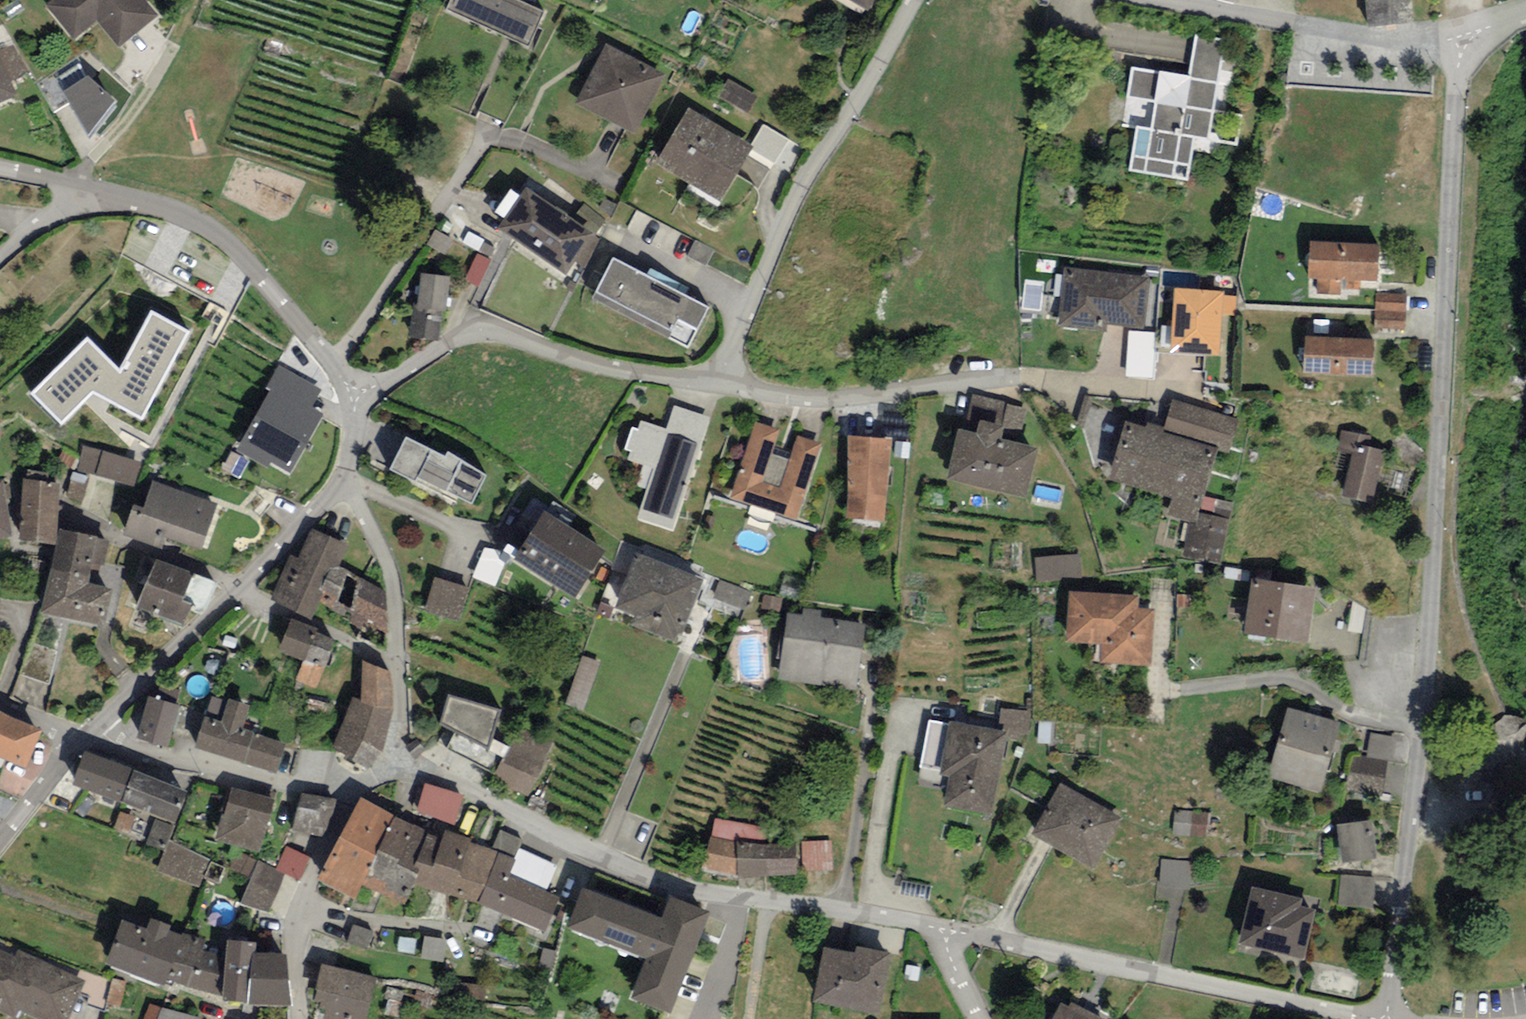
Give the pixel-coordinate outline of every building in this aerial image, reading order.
[(145,0),(51,0),(45,5),(74,41),(99,20),(120,46),(158,15),(145,0)] [(517,0),(449,0),(445,10),(527,47),(543,12),(517,0)] [(868,10),(874,0),(850,0),(868,10)] [(1367,27),(1415,23),(1413,0),(1365,0),(1367,27)] [(1224,39),(1196,35),(1189,77),(1132,68),(1123,127),(1136,129),(1130,171),(1186,180),(1192,138),(1238,145),(1243,115),(1213,110),(1224,39)] [(667,73),(607,43),(575,103),(635,134),(667,73)] [(16,95),(11,82),(30,72),(16,45),(0,51),(0,102),(16,95)] [(67,89),(86,76),(78,64),(59,77),(67,89)] [(67,89),(64,91),(89,139),(119,102),(88,75),(86,76),(67,89)] [(758,97),(727,79),(717,95),(748,113),(758,97)] [(750,146),(689,109),(656,162),(719,201),(751,150),(752,148),(750,146)] [(790,140),(763,124),(750,146),(752,148),(751,150),(775,164),(790,140)] [(570,219),(525,187),(519,196),(504,218),(497,229),(566,276),(576,261),(594,236),(570,219)] [(504,218),(519,196),(510,190),(495,211),(504,218)] [(584,203),(570,219),(594,236),(605,220),(584,203)] [(453,241),(435,230),(426,244),(444,255),(453,241)] [(485,240),(469,231),(462,242),(490,257),(495,249),(483,243),(485,240)] [(600,242),(594,236),(576,261),(584,269),(600,242)] [(714,251),(695,240),(687,256),(705,266),(714,251)] [(1380,245),(1310,240),(1308,277),(1318,278),(1316,293),(1340,295),(1341,280),(1347,280),(1346,289),(1361,290),(1362,281),(1377,282),(1380,245)] [(491,261),(477,254),(464,281),(478,287),(491,261)] [(646,276),(613,259),(592,298),(688,348),(708,308),(684,296),(646,276)] [(1150,277),(1064,266),(1056,327),(1106,333),(1107,324),(1144,329),(1150,277)] [(651,268),(646,276),(684,296),(688,289),(651,268)] [(450,277),(420,273),(417,305),(413,305),(409,338),(439,341),(443,311),(446,311),(450,277)] [(1223,291),(1174,288),(1169,352),(1219,355),(1222,316),(1223,296),(1223,291)] [(1408,295),(1376,294),(1374,328),(1406,329),(1408,295)] [(1237,297),(1223,296),(1222,316),(1235,317),(1237,297)] [(190,332),(150,310),(119,371),(88,338),(32,392),(63,425),(92,394),(142,420),(190,332)] [(1128,332),(1126,378),(1153,379),(1155,333),(1128,332)] [(1375,339),(1305,336),(1303,375),(1373,378),(1375,339)] [(321,390),(277,365),(264,387),(270,391),(235,451),(267,469),(270,463),(289,474),(323,416),(310,408),(321,390)] [(1006,401),(973,394),(964,429),(958,428),(946,479),(1027,497),(1038,448),(1018,443),(1026,409),(1005,404),(1006,401)] [(1228,454),(1238,420),(1173,401),(1165,428),(1164,433),(1217,448),(1217,451),(1228,454)] [(711,418),(674,405),(666,430),(641,421),(638,430),(632,428),(625,449),(631,451),(628,460),(644,465),(637,485),(648,488),(637,519),(673,531),(711,418)] [(1217,451),(1217,448),(1164,433),(1165,428),(1145,423),(1144,428),(1124,422),(1108,481),(1172,497),(1167,515),(1190,523),(1197,524),(1199,514),(1217,451)] [(779,430),(755,423),(730,498),(797,519),(822,444),(797,436),(789,459),(771,453),(779,430)] [(892,440),(848,436),(847,519),(884,522),(892,440)] [(445,457),(406,438),(390,469),(416,482),(418,478),(472,502),(486,475),(448,452),(445,457)] [(1384,448),(1356,443),(1343,492),(1372,499),(1384,448)] [(141,462),(83,447),(77,470),(135,486),(141,462)] [(250,461),(231,451),(222,469),(240,479),(250,461)] [(61,483),(24,480),(19,541),(55,544),(61,483)] [(218,504),(153,481),(143,508),(134,505),(124,534),(161,547),(165,536),(202,549),(218,504)] [(10,537),(3,482),(0,483),(0,538),(10,537)] [(605,553),(544,511),(513,557),(574,598),(605,553)] [(1230,520),(1199,514),(1197,524),(1190,523),(1183,557),(1221,564),(1230,520)] [(270,600),(311,619),(319,602),(324,592),(320,591),(332,564),(337,567),(347,545),(311,528),(297,557),(291,554),(270,600)] [(97,537),(60,529),(51,569),(90,577),(91,569),(102,571),(108,542),(96,539),(97,537)] [(704,580),(636,553),(615,606),(635,614),(631,624),(679,643),(704,580)] [(1079,555),(1034,558),(1036,581),(1080,578),(1079,555)] [(194,574),(155,558),(135,608),(184,627),(194,604),(183,601),(194,574)] [(337,567),(332,564),(320,591),(324,592),(319,602),(362,628),(364,622),(387,632),(386,591),(337,567)] [(90,577),(51,569),(41,613),(105,627),(113,588),(88,583),(90,577)] [(469,586),(435,576),(424,611),(459,621),(469,586)] [(1315,588),(1252,578),(1244,634),(1307,643),(1315,588)] [(751,593),(719,581),(712,598),(745,610),(751,593)] [(1140,595),(1069,591),(1065,641),(1101,643),(1100,663),(1151,667),(1155,609),(1139,608),(1140,595)] [(782,598),(764,595),(762,608),(780,611),(782,598)] [(802,615),(787,613),(777,679),(856,690),(865,623),(820,617),(821,611),(803,609),(802,615)] [(318,629),(291,618),(279,650),(304,660),(296,679),(317,688),(336,640),(317,633),(318,629)] [(56,652),(30,643),(20,673),(50,683),(56,652)] [(602,661),(583,654),(564,704),(582,711),(602,661)] [(391,672),(363,661),(361,700),(353,697),(332,746),(346,754),(344,758),(368,771),(375,761),(383,752),(388,732),(392,710),(394,691),(391,672)] [(160,683),(155,697),(175,704),(180,690),(160,683)] [(499,710),(448,695),(440,723),(456,731),(446,747),(495,775),(509,747),(491,738),(499,710)] [(155,697),(148,696),(136,738),(167,748),(179,705),(175,704),(155,697)] [(212,697),(195,748),(275,773),(285,743),(243,729),(251,706),(229,698),(228,702),(212,697)] [(1342,723),(1287,707),(1266,777),(1321,794),(1342,723)] [(1031,713),(1002,708),(998,730),(1009,731),(1008,738),(1026,741),(1031,713)] [(0,711),(0,757),(25,768),(41,730),(0,711)] [(948,724),(930,721),(921,768),(941,772),(940,776),(949,778),(944,805),(993,815),(1008,738),(1009,731),(998,730),(949,720),(948,724)] [(557,739),(521,722),(509,747),(495,775),(527,797),(557,739)] [(1396,737),(1371,733),(1367,756),(1393,760),(1396,737)] [(134,769),(84,751),(72,785),(121,803),(134,769)] [(1388,761),(1353,756),(1347,789),(1382,794),(1388,761)] [(188,789),(134,769),(121,803),(156,816),(175,823),(188,789)] [(464,793),(426,781),(416,806),(455,822),(464,793)] [(1122,819),(1060,783),(1030,834),(1092,870),(1122,819)] [(274,799),(231,787),(223,816),(221,815),(215,840),(259,852),(274,799)] [(338,799),(300,793),(291,830),(325,838),(338,799)] [(316,879),(355,900),(362,885),(379,849),(395,816),(361,796),(316,879)] [(1209,812),(1174,810),(1173,836),(1207,838),(1209,812)] [(136,818),(120,811),(113,829),(129,835),(136,818)] [(169,840),(175,823),(156,816),(146,844),(165,850),(169,840)] [(416,825),(395,816),(379,849),(399,859),(416,825)] [(770,827),(714,818),(702,868),(738,874),(739,878),(796,874),(795,844),(765,843),(770,827)] [(1372,820),(1337,824),(1341,862),(1376,858),(1372,820)] [(429,832),(416,825),(399,859),(385,888),(405,898),(413,882),(420,867),(413,865),(429,832)] [(471,839),(445,830),(441,839),(429,832),(413,865),(420,867),(413,882),(450,895),(457,876),(470,842),(471,839)] [(522,839),(500,830),(491,849),(500,852),(514,858),(518,848),(522,839)] [(210,859),(169,840),(165,850),(157,871),(199,888),(210,859)] [(830,841),(802,842),(803,873),(832,872),(830,841)] [(491,849),(470,842),(457,876),(486,886),(500,852),(491,849)] [(310,857),(286,847),(275,870),(286,874),(299,880),(310,857)] [(557,865),(518,848),(514,858),(517,859),(510,874),(547,890),(557,865)] [(385,888),(399,859),(379,849),(362,885),(382,895),(385,888)] [(250,878),(258,861),(239,852),(230,869),(250,878)] [(514,858),(500,852),(486,886),(478,904),(546,933),(561,896),(547,890),(510,874),(517,859),(514,858)] [(1192,862),(1161,859),(1158,887),(1190,890),(1192,862)] [(275,870),(258,861),(250,878),(240,901),(269,913),(286,874),(275,870)] [(1377,879),(1341,874),(1337,905),(1373,910),(1377,879)] [(478,904),(486,886),(457,876),(450,895),(478,904)] [(1302,898),(1252,886),(1239,944),(1304,959),(1316,909),(1300,905),(1302,898)] [(647,958),(631,998),(670,1014),(710,912),(670,896),(663,916),(583,887),(569,927),(647,958)] [(172,961),(183,936),(169,930),(171,925),(151,918),(147,929),(122,919),(104,964),(162,987),(164,983),(172,961)] [(374,933),(353,924),(346,941),(368,949),(374,933)] [(184,932),(183,936),(172,961),(223,976),(225,958),(203,950),(207,940),(184,932)] [(447,940),(425,936),(421,958),(443,962),(447,940)] [(257,943),(227,940),(225,958),(223,976),(221,996),(221,1001),(247,1003),(253,953),(256,953),(257,943)] [(823,946),(814,1002),(878,1013),(889,952),(857,946),(856,952),(823,946)] [(557,952),(543,948),(538,969),(552,973),(557,952)] [(18,950),(15,956),(0,950),(0,1011),(15,1018),(18,1010),(39,1018),(68,1018),(80,994),(86,981),(76,976),(18,950)] [(256,953),(253,953),(247,1003),(291,1006),(287,955),(256,953)] [(175,982),(221,996),(223,976),(172,961),(164,983),(173,987),(175,982)] [(321,964),(312,999),(320,1001),(318,1008),(326,1010),(323,1018),(324,1018),(365,1018),(376,978),(321,964)] [(111,981),(80,969),(76,976),(86,981),(80,994),(88,997),(87,1006),(104,1012),(106,1003),(111,981)] [(126,981),(112,978),(111,981),(106,1003),(120,1006),(126,981)] [(486,986),(457,983),(456,1000),(484,1003),(486,986)] [(1071,1001),(1068,1007),(1061,1004),(1053,1018),(1106,1018),(1071,1001)] [(161,1007),(150,1003),(144,1018),(157,1018),(161,1007)] [(161,1007),(157,1018),(202,1018),(161,1007)]
